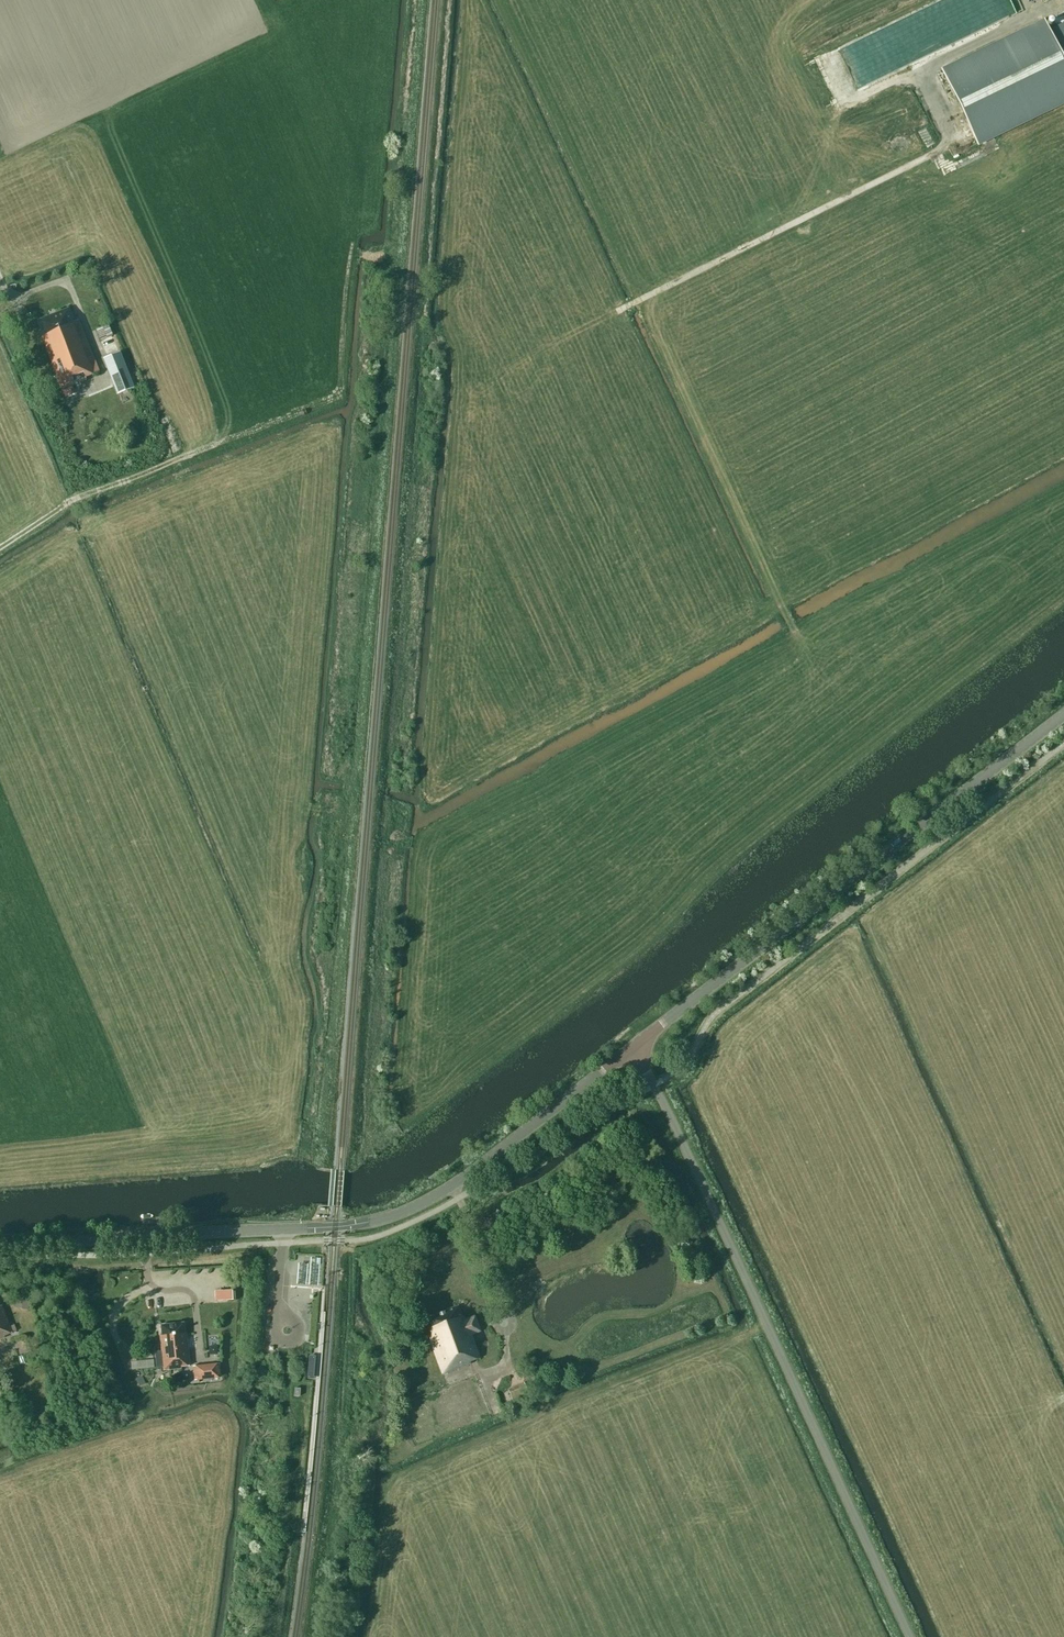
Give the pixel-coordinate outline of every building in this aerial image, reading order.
[(1025,8),(1044,0),(1021,0),(1025,8)] [(1050,31),(1044,19),(940,68),(978,145),(1063,104),(1063,24),(1050,31)] [(85,377),(98,372),(78,319),(74,321),(69,308),(37,321),(41,331),(39,331),(62,389),(86,380),(85,377)] [(117,393),(133,387),(119,348),(117,349),(108,324),(96,329),(106,354),(102,355),(117,393)] [(30,1299),(16,1297),(14,1307),(28,1309),(30,1299)] [(4,1336),(12,1332),(1,1305),(0,1306),(0,1339),(4,1337),(4,1336)] [(470,1363),(469,1361),(479,1357),(470,1333),(478,1330),(474,1317),(465,1320),(463,1321),(458,1306),(424,1318),(430,1334),(428,1334),(442,1373),(470,1363)] [(160,1336),(163,1370),(181,1368),(180,1367),(189,1366),(186,1333),(184,1333),(183,1323),(161,1325),(162,1336),(160,1336)] [(28,1360),(26,1353),(17,1356),(20,1364),(28,1360)] [(221,1377),(219,1363),(193,1366),(194,1380),(221,1377)] [(529,1395),(523,1382),(507,1389),(512,1402),(529,1395)]
